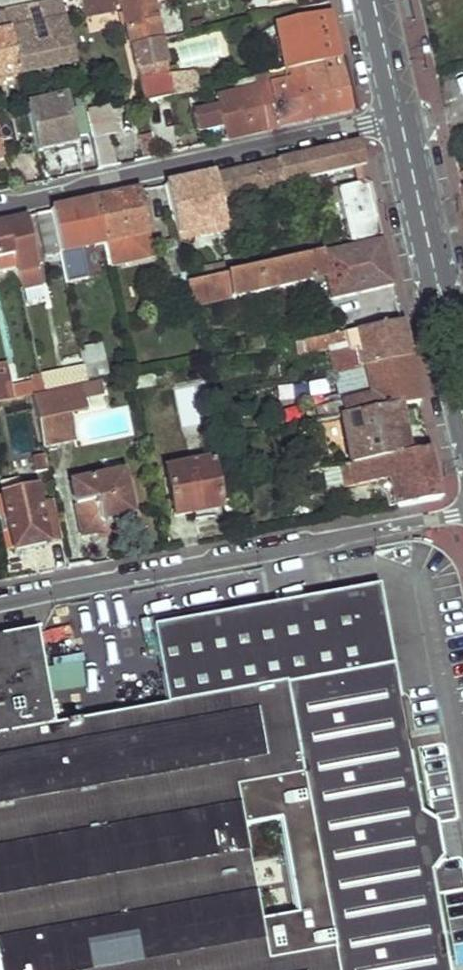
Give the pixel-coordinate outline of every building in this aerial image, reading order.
[(60,0),(37,5),(45,42),(35,44),(30,24),(23,25),(22,19),(6,22),(18,74),(73,62),(61,7),(60,0)] [(129,44),(161,38),(152,0),(79,0),(84,18),(115,12),(114,7),(121,6),(129,44)] [(23,25),(30,24),(26,7),(4,11),(6,22),(22,19),(23,25)] [(0,12),(0,78),(18,74),(6,22),(4,11),(0,12)] [(339,59),(329,14),(275,25),(284,70),(284,72),(310,65),(339,59)] [(129,44),(134,66),(165,59),(161,38),(129,44)] [(339,59),(310,65),(312,74),(213,95),(216,106),(193,111),(196,129),(220,124),(224,140),(351,112),(339,59)] [(172,95),(197,90),(193,70),(198,68),(197,62),(179,66),(180,73),(168,76),(172,95)] [(168,76),(168,72),(136,79),(141,101),(143,101),(172,95),(168,76)] [(25,106),(36,153),(78,143),(66,97),(25,106)] [(97,169),(113,165),(106,135),(102,135),(101,129),(89,133),(97,169)] [(156,155),(151,132),(140,135),(144,158),(156,155)] [(216,172),(222,197),(368,167),(361,139),(216,172)] [(56,178),(84,168),(76,148),(48,159),(56,178)] [(166,183),(172,208),(207,201),(211,217),(226,214),(222,197),(216,172),(166,183)] [(346,243),(347,249),(384,241),(372,189),(365,183),(340,188),(352,242),(346,243)] [(96,199),(105,240),(148,230),(144,205),(139,205),(136,190),(96,199)] [(52,209),(62,251),(105,242),(105,240),(96,199),(52,209)] [(39,212),(48,253),(62,251),(52,209),(39,212)] [(20,266),(24,286),(43,282),(28,214),(9,218),(20,266)] [(20,266),(9,218),(0,221),(0,270),(20,266)] [(301,243),(304,258),(323,254),(320,238),(301,243)] [(189,284),(194,307),(313,283),(310,273),(326,270),(328,280),(332,301),(395,289),(384,241),(347,249),(323,254),(304,258),(287,261),(239,272),(188,282),(189,284)] [(235,256),(239,272),(287,261),(284,245),(235,256)] [(165,249),(173,287),(189,284),(188,282),(185,266),(181,246),(165,249)] [(185,266),(188,282),(239,272),(235,256),(185,266)] [(310,273),(313,283),(328,280),(326,270),(310,273)] [(337,374),(412,361),(408,344),(403,324),(298,344),(300,355),(334,349),(334,346),(349,343),(350,351),(333,354),(336,374),(337,374)] [(87,365),(91,380),(118,374),(115,360),(106,361),(100,334),(81,338),(87,365)] [(249,338),(251,353),(266,350),(263,336),(249,338)] [(11,399),(3,362),(0,363),(0,401),(11,399)] [(44,374),(48,393),(89,384),(91,384),(91,380),(87,365),(44,374)] [(134,379),(137,390),(156,386),(154,376),(134,379)] [(89,386),(91,396),(105,392),(104,381),(91,384),(89,384),(89,386)] [(89,386),(69,390),(74,414),(91,410),(91,396),(89,386)] [(35,397),(41,424),(74,417),(74,414),(69,390),(35,397)] [(342,418),(351,466),(408,455),(399,409),(398,408),(342,418)] [(41,424),(45,445),(79,438),(74,417),(41,424)] [(170,470),(178,515),(223,507),(215,461),(170,470)] [(75,482),(86,534),(107,530),(105,519),(135,513),(126,472),(75,482)] [(4,492),(17,547),(51,541),(40,486),(4,492)] [(431,877),(442,863),(435,830),(420,818),(379,590),(155,630),(168,707),(54,727),(36,627),(0,634),(0,969),(447,969),(431,877)] [(53,686),(81,688),(82,656),(54,655),(53,686)]
